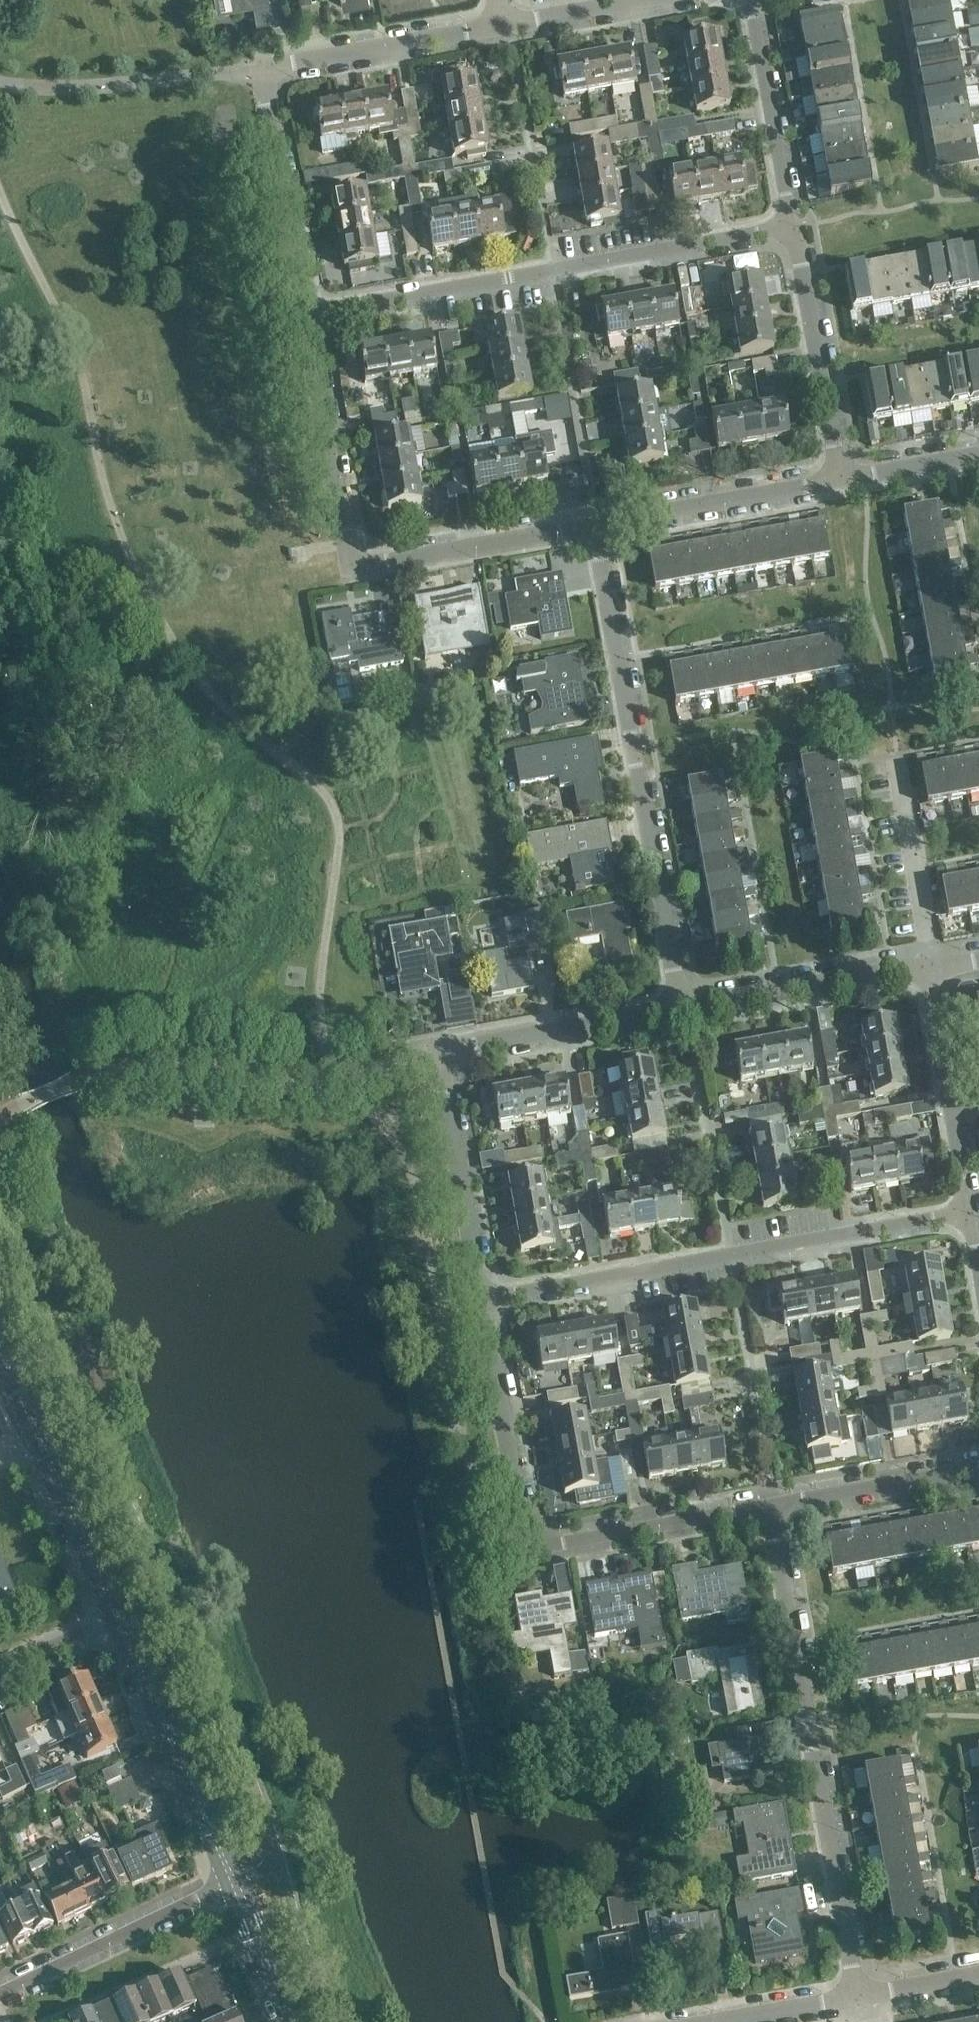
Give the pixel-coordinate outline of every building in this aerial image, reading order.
[(254,4),(257,22),(273,19),(270,0),(215,0),(217,11),(254,4)] [(343,8),(369,4),(369,0),(342,0),(343,8)] [(913,20),(953,13),(966,10),(964,0),(912,0),(909,0),(913,20)] [(970,27),(978,26),(978,9),(968,10),(970,27)] [(799,20),(803,40),(843,33),(839,13),(799,20)] [(913,20),(916,39),(957,32),(953,13),(913,20)] [(971,47),(978,46),(978,29),(969,31),(971,47)] [(684,41),(688,65),(721,59),(717,36),(713,36),(713,32),(702,34),(702,38),(684,41)] [(916,39),(920,59),(960,51),(957,32),(916,39)] [(803,40),(806,59),(846,52),(843,33),(803,40)] [(644,49),(649,79),(661,77),(655,47),(644,49)] [(629,51),(605,56),(611,89),(635,85),(629,51)] [(920,59),(923,78),(964,71),(960,51),(920,59)] [(806,59),(810,79),(850,71),(846,52),(806,59)] [(605,56),(581,60),(588,93),(611,89),(605,56)] [(688,65),(692,89),(726,83),(721,59),(688,65)] [(588,93),(581,60),(558,64),(559,68),(555,69),(557,80),(561,79),(564,98),(588,93)] [(446,109),(479,103),(475,79),(470,80),(468,68),(430,75),(436,111),(446,109)] [(810,79),(813,98),(853,91),(850,71),(810,79)] [(923,78),(927,98),(967,90),(964,71),(923,78)] [(649,79),(650,86),(653,96),(664,94),(661,77),(649,79)] [(726,83),(692,89),(697,112),(730,106),(726,83)] [(651,123),(653,131),(659,130),(658,124),(653,96),(650,86),(639,88),(646,124),(651,123)] [(406,122),(411,121),(418,120),(413,90),(401,92),(404,110),(406,122)] [(927,98),(930,117),(971,110),(967,90),(927,98)] [(813,98),(817,118),(857,110),(853,91),(813,98)] [(409,167),(410,173),(416,172),(415,167),(410,139),(407,126),(411,125),(411,121),(406,122),(404,110),(390,113),(386,95),(363,99),(369,133),(378,131),(380,137),(393,134),(394,142),(398,141),(402,163),(403,163),(403,168),(409,167)] [(355,135),(369,133),(363,99),(339,103),(345,137),(346,143),(356,141),(355,135)] [(321,141),(345,137),(339,103),(315,108),(316,112),(312,112),(314,123),(318,122),(321,141)] [(446,109),(450,132),(484,126),(479,103),(446,109)] [(817,118),(820,137),(860,130),(857,110),(817,118)] [(930,117),(934,136),(974,129),(971,110),(930,117)] [(659,130),(653,131),(652,131),(653,136),(658,135),(686,130),(696,128),(694,117),(658,124),(659,130)] [(601,133),(608,132),(618,129),(616,118),(599,121),(601,133)] [(407,126),(410,139),(421,137),(418,120),(411,121),(411,125),(407,126)] [(571,138),(601,133),(599,121),(569,126),(571,138)] [(703,127),(705,138),(735,133),(733,121),(703,127)] [(611,146),(647,140),(646,132),(652,131),(653,131),(651,123),(646,124),(618,129),(608,132),(611,146)] [(484,126),(450,132),(444,133),(446,144),(452,143),(454,156),(466,154),(467,160),(482,157),(481,151),(488,150),(484,126)] [(696,128),(686,130),(688,141),(705,138),(703,127),(696,128)] [(934,136),(937,156),(978,149),(974,129),(934,136)] [(820,137),(824,156),(864,149),(860,130),(820,137)] [(646,132),(647,140),(651,163),(654,173),(665,171),(658,135),(653,136),(652,131),(646,132)] [(574,153),(578,176),(612,171),(607,147),(605,147),(603,138),(584,142),(585,151),(574,153)] [(824,156),(827,176),(867,168),(864,149),(824,156)] [(937,156),(941,175),(978,168),(978,156),(978,149),(937,156)] [(416,172),(410,173),(411,179),(416,178),(443,174),(454,172),(451,160),(415,167),(416,172)] [(740,161),(716,166),(722,199),(746,195),(745,191),(757,189),(752,163),(741,165),(740,161)] [(359,176),(366,175),(376,173),(374,162),(357,165),(359,176)] [(640,165),(643,182),(655,180),(654,173),(651,163),(640,165)] [(329,182),(359,176),(357,165),(327,170),(329,182)] [(461,170),(463,182),(493,177),(491,165),(461,170)] [(716,166),(693,170),(699,203),(722,199),(716,166)] [(368,186),(405,180),(404,174),(410,173),(409,167),(403,168),(376,173),(366,175),(368,186)] [(867,168),(827,176),(831,195),(871,188),(867,168)] [(461,170),(454,172),(443,174),(446,185),(463,182),(461,170)] [(699,203),(693,170),(669,174),(669,175),(665,176),(670,206),(675,206),(675,208),(699,203)] [(578,176),(582,200),(616,194),(612,171),(578,176)] [(405,180),(410,207),(412,217),(423,215),(416,178),(411,179),(410,173),(404,174),(405,180)] [(655,180),(643,182),(649,212),(660,210),(655,180)] [(472,197),(448,201),(457,247),(480,243),(474,209),(472,199),(479,198),(476,182),(469,183),(472,197)] [(331,196),(336,220),(369,214),(365,190),(331,196)] [(616,194),(582,200),(587,224),(591,223),(591,227),(602,225),(601,221),(620,218),(616,194)] [(495,206),(474,209),(480,243),(504,239),(503,237),(515,235),(508,197),(494,200),(495,206)] [(457,247),(448,201),(438,203),(440,215),(427,218),(433,251),(457,247)] [(398,209),(401,226),(413,224),(412,217),(410,207),(398,209)] [(336,220),(340,244),(373,238),(369,214),(336,220)] [(413,224),(401,226),(407,256),(418,254),(413,224)] [(373,238),(340,244),(344,267),(348,267),(349,274),(379,268),(373,238)] [(961,251),(969,291),(978,290),(978,248),(961,251)] [(961,251),(942,255),(949,295),(969,291),(961,251)] [(942,255),(923,258),(930,298),(949,295),(942,255)] [(923,258),(903,262),(911,302),(930,298),(923,258)] [(903,262),(884,265),(891,305),(911,302),(903,262)] [(884,265),(864,269),(872,309),(891,305),(884,265)] [(872,309),(864,269),(845,272),(852,312),(872,309)] [(727,284),(732,308),(765,302),(761,278),(727,284)] [(702,301),(700,289),(681,292),(685,316),(697,314),(695,303),(702,301)] [(673,293),(649,298),(655,331),(679,327),(673,293)] [(649,298),(625,302),(631,335),(655,331),(649,298)] [(631,335),(625,302),(601,306),(602,308),(597,309),(599,321),(604,320),(607,340),(631,335)] [(723,334),(736,332),(770,326),(765,302),(732,308),(733,314),(720,316),(723,334)] [(485,327),(490,351),(523,345),(519,321),(485,327)] [(687,324),(690,340),(698,339),(695,323),(687,324)] [(770,326),(736,332),(740,356),(774,350),(770,326)] [(439,336),(443,360),(455,358),(452,346),(460,345),(458,332),(439,336)] [(431,337),(407,341),(413,375),(437,371),(431,337)] [(407,341),(383,346),(389,379),(413,375),(407,341)] [(490,351),(494,375),(527,369),(523,345),(490,351)] [(389,379),(383,346),(359,350),(365,383),(389,379)] [(691,348),(694,364),(702,363),(699,347),(691,348)] [(457,356),(458,361),(462,360),(463,366),(487,361),(485,350),(457,356)] [(751,362),(753,373),(765,371),(766,379),(779,376),(775,357),(751,362)] [(962,365),(969,405),(978,403),(978,362),(962,365)] [(728,366),(729,374),(745,371),(744,363),(728,366)] [(962,365),(943,368),(950,409),(969,405),(962,365)] [(445,368),(447,383),(455,382),(452,366),(445,368)] [(670,369),(672,376),(688,374),(686,366),(670,369)] [(721,375),(719,367),(704,370),(705,378),(721,375)] [(943,368),(923,372),(930,412),(950,409),(943,368)] [(527,369),(494,375),(498,399),(532,393),(527,369)] [(646,373),(648,381),(664,378),(662,370),(646,373)] [(614,375),(616,387),(640,382),(638,371),(614,375)] [(923,372),(904,375),(911,416),(930,412),(923,372)] [(904,375),(884,379),(892,419),(911,416),(904,375)] [(892,419),(884,379),(865,382),(872,423),(892,419)] [(689,381),(692,397),(700,395),(697,380),(689,381)] [(617,394),(622,418),(655,412),(651,388),(617,394)] [(449,392),(452,408),(460,406),(457,390),(449,392)] [(535,412),(533,401),(509,405),(511,417),(535,412)] [(704,420),(701,404),(693,405),(696,421),(704,420)] [(784,404),(760,408),(766,442),(790,437),(784,404)] [(485,410),(487,417),(503,415),(501,407),(485,410)] [(760,408),(736,412),(742,446),(766,442),(760,408)] [(370,411),(373,430),(398,425),(396,414),(384,416),(383,409),(370,411)] [(428,412),(430,420),(445,417),(444,409),(428,412)] [(461,414),(463,422),(478,419),(477,411),(461,414)] [(622,418),(626,442),(659,436),(655,412),(622,418)] [(742,446),(736,412),(712,417),(718,450),(742,446)] [(404,416),(406,424),(421,421),(420,413),(404,416)] [(447,425),(450,440),(458,439),(455,423),(447,425)] [(413,451),(426,449),(423,427),(410,429),(413,451)] [(710,452),(705,427),(698,429),(700,440),(689,442),(691,455),(710,452)] [(375,438),(379,462),(413,456),(408,432),(375,438)] [(659,436),(626,442),(630,466),(664,460),(659,436)] [(462,463),(459,447),(451,449),(454,465),(462,463)] [(541,447),(518,452),(524,485),(548,481),(541,447)] [(518,452),(494,456),(500,489),(524,485),(518,452)] [(379,462),(384,486),(417,479),(413,456),(379,462)] [(500,489),(494,456),(470,460),(476,494),(500,489)] [(447,486),(449,499),(468,495),(464,471),(452,473),(454,485),(447,486)] [(417,479),(384,486),(388,509),(421,503),(417,479)] [(903,513),(907,532),(941,526),(941,523),(939,513),(951,511),(949,502),(936,504),(936,507),(903,513)] [(798,517),(801,529),(804,528),(810,562),(830,559),(824,525),(828,524),(826,512),(818,513),(820,525),(809,527),(807,515),(798,517)] [(779,520),(781,532),(785,532),(791,566),(810,562),(804,528),(801,529),(790,531),(788,519),(779,520)] [(907,532),(910,552),(945,545),(944,543),(942,532),(954,530),(952,521),(941,523),(941,526),(907,532)] [(760,524),(762,536),(765,535),(772,569),(791,566),(785,532),(781,532),(771,534),(769,522),(760,524)] [(741,527),(743,539),(746,538),(752,573),(772,569),(765,535),(762,536),(752,537),(750,526),(741,527)] [(721,531),(723,543),(726,542),(733,576),(752,573),(746,538),(743,539),(732,541),(730,529),(721,531)] [(702,534),(704,546),(707,545),(713,580),(733,576),(726,542),(723,543),(713,544),(711,533),(702,534)] [(683,538),(685,550),(688,549),(694,583),(713,580),(707,545),(704,546),(694,548),(692,536),(683,538)] [(663,541),(666,553),(668,553),(674,587),(694,583),(688,549),(685,550),(675,551),(672,540),(663,541)] [(910,552),(914,571),(948,565),(948,562),(946,552),(957,549),(956,540),(944,543),(945,545),(910,552)] [(668,553),(666,553),(655,555),(653,543),(644,545),(646,558),(649,557),(655,590),(674,587),(668,553)] [(914,571),(917,590),(952,584),(951,581),(949,571),(961,569),(959,560),(948,562),(948,565),(914,571)] [(573,634),(562,576),(562,574),(515,582),(517,595),(505,598),(510,624),(537,619),(540,639),(573,634)] [(460,596),(459,591),(457,580),(456,580),(459,597),(416,604),(416,599),(414,600),(425,660),(490,649),(477,576),(476,577),(479,593),(460,596)] [(917,590),(921,610),(955,604),(955,601),(953,590),(964,588),(963,579),(951,581),(952,584),(917,590)] [(921,610),(924,629),(959,623),(958,620),(956,609),(968,607),(966,598),(955,601),(955,604),(921,610)] [(380,606),(387,643),(399,641),(392,604),(380,606)] [(322,617),(327,650),(330,662),(347,659),(348,665),(385,659),(377,615),(352,620),(350,612),(322,617)] [(924,629),(928,649),(962,643),(961,639),(960,629),(971,627),(970,618),(958,620),(959,623),(924,629)] [(819,630),(821,642),(825,641),(831,675),(850,672),(844,637),(848,637),(846,625),(838,626),(840,638),(830,640),(828,628),(819,630)] [(800,633),(802,645),(805,644),(811,679),(831,675),(825,641),(821,642),(811,643),(808,632),(800,633)] [(780,637),(782,649),(786,648),(792,682),(811,679),(805,644),(802,645),(791,647),(789,635),(780,637)] [(928,649),(931,668),(966,662),(965,658),(963,648),(975,646),(973,637),(961,639),(962,643),(928,649)] [(761,640),(763,652),(766,651),(772,686),(792,682),(786,648),(782,649),(772,650),(770,639),(761,640)] [(742,644),(744,656),(747,655),(753,689),(772,686),(766,651),(763,652),(753,654),(751,642),(742,644)] [(722,647),(724,659),(727,658),(734,693),(753,689),(747,655),(744,656),(733,657),(731,646),(722,647)] [(703,651),(705,662),(708,662),(714,696),(734,693),(727,658),(724,659),(714,661),(712,649),(703,651)] [(684,654),(686,666),(689,665),(695,700),(714,696),(708,662),(705,662),(695,664),(693,653),(684,654)] [(524,696),(536,694),(542,703),(542,712),(528,718),(531,733),(560,729),(589,723),(577,656),(548,662),(548,664),(519,669),(524,696)] [(689,665),(686,666),(676,668),(673,656),(664,658),(667,670),(669,670),(675,703),(695,700),(689,665)] [(931,668),(935,688),(969,681),(970,685),(978,684),(978,676),(968,678),(967,667),(978,665),(977,656),(965,658),(966,662),(931,668)] [(604,806),(592,739),(514,753),(520,785),(521,784),(558,777),(560,787),(574,785),(578,808),(575,808),(576,811),(604,806)] [(800,763),(804,782),(838,776),(837,774),(835,763),(847,761),(844,745),(831,747),(833,757),(800,763)] [(957,763),(960,763),(966,797),(978,795),(978,759),(976,760),(966,762),(964,750),(955,752),(957,763)] [(936,755),(938,767),(940,766),(947,801),(966,797),(960,763),(957,763),(947,765),(945,753),(936,755)] [(940,766),(938,767),(928,769),(925,757),(916,758),(919,771),(921,771),(927,804),(947,801),(940,766)] [(687,783),(691,803),(725,797),(724,794),(723,784),(734,782),(731,765),(719,767),(720,777),(687,783)] [(500,769),(503,787),(515,785),(513,768),(500,769)] [(804,782),(807,802),(841,796),(841,793),(839,782),(851,780),(849,771),(837,774),(838,776),(804,782)] [(807,802),(811,821),(845,815),(844,812),(842,802),(854,800),(853,791),(841,793),(841,796),(807,802)] [(691,803),(694,822),(728,816),(728,813),(726,803),(738,801),(736,792),(724,794),(725,797),(691,803)] [(811,821),(814,841),(848,834),(848,831),(846,821),(858,819),(856,810),(844,812),(845,815),(811,821)] [(694,822),(698,842),(732,835),(731,833),(730,822),(741,820),(740,811),(728,813),(728,816),(694,822)] [(611,843),(607,822),(526,836),(532,868),(569,861),(575,893),(584,891),(615,885),(609,853),(605,854),(603,844),(611,843)] [(814,841),(818,860),(852,854),(851,851),(849,840),(861,838),(860,829),(848,831),(848,834),(814,841)] [(698,842),(701,861),(735,855),(735,852),(733,842),(745,839),(743,830),(731,833),(732,835),(698,842)] [(818,860),(821,880),(855,873),(855,870),(853,860),(865,858),(863,849),(851,851),(852,854),(818,860)] [(701,861),(705,881),(739,874),(738,871),(736,861),(748,859),(747,850),(735,852),(735,855),(701,861)] [(958,880),(961,879),(967,914),(978,911),(978,876),(967,878),(965,866),(956,868),(958,880)] [(821,880),(825,899),(859,893),(858,889),(856,879),(868,877),(867,868),(855,870),(855,873),(821,880)] [(705,881),(708,900),(742,894),(742,890),(740,880),(752,878),(750,869),(738,871),(739,874),(705,881)] [(961,879),(958,880),(948,882),(946,870),(937,871),(939,884),(942,884),(948,917),(967,914),(961,879)] [(825,899),(828,918),(862,912),(862,909),(860,898),(872,896),(870,887),(858,889),(859,893),(825,899)] [(708,900),(712,919),(746,913),(745,910),(743,899),(755,897),(754,888),(742,890),(742,894),(708,900)] [(571,894),(573,903),(585,901),(583,892),(571,894)] [(555,917),(562,958),(573,955),(571,944),(572,944),(572,943),(601,938),(608,977),(634,972),(622,905),(555,917)] [(862,912),(828,918),(832,938),(866,932),(863,918),(875,915),(874,907),(862,909),(862,912)] [(712,919),(715,939),(749,933),(749,929),(747,919),(759,917),(757,908),(745,910),(746,913),(712,919)] [(424,912),(426,923),(389,930),(397,975),(395,975),(396,981),(398,980),(399,990),(421,986),(422,993),(440,989),(433,952),(451,949),(446,920),(443,920),(441,910),(424,912)] [(539,910),(533,911),(517,914),(518,920),(504,922),(504,923),(509,951),(485,955),(484,955),(490,985),(488,986),(489,989),(490,989),(492,997),(534,989),(530,966),(531,965),(527,944),(551,940),(546,913),(539,910)] [(749,933),(715,939),(719,958),(753,952),(750,938),(762,936),(760,927),(749,929),(749,933)] [(447,979),(451,1004),(465,1002),(460,976),(447,979)] [(820,1033),(825,1057),(836,1055),(832,1031),(828,1008),(816,1010),(820,1033)] [(861,1027),(865,1050),(899,1044),(895,1020),(881,1022),(879,1010),(853,1015),(855,1028),(861,1027)] [(807,1035),(783,1040),(789,1073),(813,1069),(807,1035)] [(783,1040),(759,1044),(765,1078),(789,1073),(783,1040)] [(765,1078),(759,1044),(728,1050),(725,1055),(726,1061),(731,1065),(737,1064),(741,1082),(765,1078)] [(865,1050),(870,1074),(903,1068),(899,1044),(865,1050)] [(619,1070),(623,1094),(657,1088),(652,1064),(649,1064),(647,1052),(621,1057),(623,1069),(619,1070)] [(836,1055),(825,1057),(827,1070),(839,1068),(836,1055)] [(903,1068),(870,1074),(874,1098),(908,1092),(903,1068)] [(578,1077),(582,1101),(594,1099),(590,1075),(578,1077)] [(565,1079),(541,1083),(547,1117),(571,1113),(565,1079)] [(541,1083),(517,1088),(523,1121),(547,1117),(541,1083)] [(523,1121),(517,1088),(493,1092),(486,1093),(489,1109),(495,1108),(498,1126),(512,1123),(513,1129),(524,1127),(523,1121)] [(623,1094),(627,1118),(661,1112),(657,1088),(623,1094)] [(818,1090),(822,1109),(823,1116),(834,1113),(831,1095),(830,1088),(818,1090)] [(831,1095),(834,1113),(835,1119),(860,1115),(858,1103),(843,1106),(841,1094),(831,1095)] [(594,1099),(582,1101),(585,1114),(597,1111),(594,1099)] [(933,1102),(886,1110),(888,1122),(936,1113),(933,1102)] [(782,1104),(770,1107),(772,1118),(784,1116),(782,1104)] [(772,1118),(770,1107),(746,1111),(748,1123),(772,1118)] [(824,1121),(823,1116),(822,1109),(797,1114),(799,1126),(824,1121)] [(888,1122),(886,1110),(873,1112),(875,1124),(888,1122)] [(661,1112),(627,1118),(632,1142),(665,1136),(661,1112)] [(823,1116),(824,1121),(827,1140),(839,1138),(835,1119),(834,1113),(823,1116)] [(750,1136),(755,1160),(788,1154),(784,1130),(750,1136)] [(576,1134),(580,1153),(581,1159),(593,1157),(591,1151),(588,1132),(576,1134)] [(916,1147),(893,1151),(899,1184),(923,1180),(923,1176),(934,1174),(928,1138),(915,1140),(916,1147)] [(875,1189),(869,1155),(859,1157),(857,1145),(840,1148),(842,1161),(845,1160),(851,1193),(875,1189)] [(616,1147),(591,1151),(593,1157),(594,1163),(618,1158),(616,1147)] [(540,1148),(528,1150),(530,1162),(542,1160),(540,1148)] [(668,1149),(644,1154),(646,1166),(670,1161),(668,1149)] [(530,1162),(528,1150),(504,1155),(506,1166),(530,1162)] [(893,1151),(869,1155),(875,1189),(899,1184),(893,1151)] [(582,1165),(581,1159),(580,1153),(555,1158),(557,1170),(582,1165)] [(646,1166),(644,1154),(631,1156),(633,1168),(646,1166)] [(755,1160),(759,1184),(792,1178),(788,1154),(755,1160)] [(581,1159),(582,1165),(585,1184),(597,1182),(594,1163),(593,1157),(581,1159)] [(819,1161),(821,1173),(833,1171),(831,1159),(819,1161)] [(508,1180),(512,1204),(546,1198),(541,1174),(508,1180)] [(792,1178),(759,1184),(763,1209),(797,1202),(792,1178)] [(675,1190),(651,1194),(657,1228),(681,1224),(681,1222),(693,1220),(690,1205),(680,1206),(680,1205),(678,1205),(675,1190)] [(651,1194),(627,1199),(633,1232),(657,1228),(651,1194)] [(512,1204),(516,1228),(550,1222),(546,1198),(512,1204)] [(633,1232),(627,1199),(603,1203),(609,1237),(633,1232)] [(577,1204),(579,1217),(591,1214),(589,1202),(577,1204)] [(550,1222),(516,1228),(521,1252),(539,1249),(540,1255),(562,1252),(558,1229),(581,1225),(583,1241),(584,1241),(588,1261),(599,1259),(591,1214),(579,1217),(550,1222)] [(883,1248),(868,1248),(869,1270),(884,1269),(883,1248)] [(905,1268),(909,1293),(943,1287),(938,1262),(905,1268)] [(879,1273),(867,1275),(872,1305),(884,1303),(879,1273)] [(853,1278),(828,1282),(834,1316),(860,1311),(853,1278)] [(828,1282),(803,1287),(809,1320),(834,1316),(828,1282)] [(809,1320),(803,1287),(778,1291),(779,1293),(767,1295),(770,1313),(782,1311),(784,1325),(809,1320)] [(909,1293),(914,1318),(947,1312),(943,1287),(909,1293)] [(641,1342),(667,1337),(700,1331),(696,1306),(662,1312),(665,1326),(639,1330),(636,1317),(625,1319),(630,1348),(642,1346),(641,1342)] [(947,1312),(914,1318),(918,1344),(952,1337),(947,1312)] [(886,1313),(871,1316),(873,1325),(888,1323),(886,1313)] [(866,1352),(867,1358),(879,1356),(877,1350),(873,1325),(871,1316),(860,1318),(866,1352)] [(611,1321),(586,1326),(592,1359),(617,1355),(611,1321)] [(586,1326),(561,1330),(567,1364),(592,1359),(586,1326)] [(567,1364),(561,1330),(536,1335),(542,1368),(567,1364)] [(667,1337),(671,1362),(705,1356),(700,1331),(667,1337)] [(829,1343),(832,1358),(841,1356),(839,1342),(829,1343)] [(877,1350),(879,1356),(880,1361),(904,1357),(914,1355),(912,1343),(877,1350)] [(789,1351),(791,1363),(821,1357),(819,1345),(789,1351)] [(924,1356),(927,1368),(956,1363),(954,1351),(924,1356)] [(834,1370),(868,1363),(867,1358),(866,1352),(841,1356),(832,1358),(834,1370)] [(914,1355),(904,1357),(907,1372),(916,1370),(914,1355)] [(705,1356),(671,1362),(676,1387),(709,1381),(705,1356)] [(868,1363),(872,1388),(874,1398),(886,1395),(880,1361),(879,1356),(867,1358),(868,1363)] [(644,1357),(630,1359),(631,1369),(645,1366),(644,1357)] [(623,1395),(624,1400),(637,1398),(636,1393),(635,1393),(631,1369),(630,1359),(617,1361),(623,1395)] [(794,1376),(798,1401),(832,1395),(839,1393),(837,1385),(830,1386),(827,1370),(794,1376)] [(586,1387),(589,1401),(599,1399),(596,1385),(586,1387)] [(636,1393),(637,1398),(638,1404),(661,1400),(661,1401),(671,1399),(669,1387),(636,1393)] [(874,1398),(872,1388),(858,1390),(859,1400),(874,1398)] [(547,1394),(549,1406),(578,1401),(576,1389),(547,1394)] [(961,1389),(936,1393),(942,1427),(967,1422),(961,1389)] [(936,1393),(911,1398),(917,1431),(942,1427),(936,1393)] [(714,1406),(712,1394),(682,1400),(684,1411),(714,1406)] [(591,1412),(625,1406),(624,1400),(623,1395),(599,1400),(599,1399),(589,1401),(591,1412)] [(798,1401),(803,1426),(836,1420),(832,1395),(798,1401)] [(630,1431),(629,1431),(631,1441),(643,1439),(637,1404),(638,1404),(637,1398),(624,1400),(625,1406),(630,1431)] [(917,1431),(911,1398),(886,1402),(892,1436),(917,1431)] [(671,1399),(661,1401),(664,1415),(674,1413),(671,1399)] [(861,1411),(867,1440),(878,1438),(873,1408),(861,1411)] [(551,1419),(556,1444),(589,1438),(585,1413),(551,1419)] [(846,1418),(836,1420),(803,1426),(807,1451),(851,1443),(846,1418)] [(692,1429),(693,1437),(699,1470),(724,1466),(721,1449),(732,1447),(729,1432),(719,1433),(718,1432),(706,1434),(704,1426),(692,1429)] [(631,1441),(629,1431),(615,1434),(617,1444),(631,1441)] [(674,1475),(668,1441),(666,1431),(654,1434),(656,1444),(643,1446),(649,1479),(674,1475)] [(693,1437),(668,1441),(674,1475),(699,1470),(693,1437)] [(556,1444),(560,1470),(594,1463),(589,1438),(556,1444)] [(619,1454),(624,1484),(636,1482),(631,1452),(619,1454)] [(594,1463),(560,1470),(565,1495),(576,1492),(578,1505),(612,1499),(605,1461),(594,1463)] [(958,1517),(962,1516),(968,1550),(978,1548),(978,1513),(967,1515),(965,1503),(956,1505),(958,1517)] [(937,1508),(939,1520),(943,1519),(949,1554),(968,1550),(962,1516),(958,1517),(948,1518),(946,1507),(937,1508)] [(918,1512),(920,1524),(923,1523),(929,1557),(949,1554),(943,1519),(939,1520),(929,1522),(927,1510),(918,1512)] [(899,1515),(901,1527),(904,1526),(910,1561),(929,1557),(923,1523),(920,1524),(910,1525),(907,1514),(899,1515)] [(879,1519),(881,1530),(884,1530),(890,1564),(910,1561),(904,1526),(901,1527),(890,1529),(888,1517),(879,1519)] [(860,1522),(862,1534),(865,1533),(871,1568),(890,1564),(884,1530),(881,1530),(871,1532),(869,1521),(860,1522)] [(841,1526),(843,1537),(845,1537),(852,1571),(871,1568),(865,1533),(862,1534),(852,1536),(850,1524),(841,1526)] [(845,1537),(843,1537),(832,1539),(830,1527),(821,1529),(824,1542),(826,1542),(832,1575),(852,1571),(845,1537)] [(17,1602),(16,1601),(15,1601),(0,1566),(0,1609),(17,1602)] [(726,1614),(728,1625),(750,1621),(741,1566),(697,1574),(696,1566),(672,1570),(681,1622),(726,1614)] [(585,1586),(587,1595),(594,1637),(640,1630),(643,1649),(664,1646),(652,1574),(617,1580),(618,1584),(611,1585),(610,1581),(585,1586)] [(533,1602),(532,1595),(515,1598),(521,1634),(510,1636),(514,1660),(550,1653),(554,1677),(588,1671),(584,1652),(568,1654),(564,1628),(577,1626),(571,1595),(533,1602)] [(960,1633),(963,1633),(969,1667),(978,1665),(978,1630),(969,1632),(967,1620),(958,1621),(960,1633)] [(938,1625),(941,1637),(944,1636),(950,1670),(969,1667),(963,1633),(960,1633),(949,1635),(947,1623),(938,1625)] [(919,1628),(921,1640),(924,1640),(930,1674),(950,1670),(944,1636),(941,1637),(930,1639),(928,1627),(919,1628)] [(900,1632),(902,1644),(905,1643),(911,1677),(930,1674),(924,1640),(921,1640),(911,1642),(909,1630),(900,1632)] [(880,1635),(882,1647),(885,1647),(891,1681),(911,1677),(905,1643),(902,1644),(891,1646),(889,1634),(880,1635)] [(861,1639),(863,1651),(866,1650),(872,1684),(891,1681),(885,1647),(882,1647),(872,1649),(870,1637),(861,1639)] [(866,1650),(863,1651),(853,1653),(851,1641),(842,1642),(844,1655),(847,1655),(853,1688),(872,1684),(866,1650)] [(764,1709),(754,1660),(757,1659),(755,1646),(718,1653),(717,1649),(686,1655),(691,1683),(722,1678),(729,1716),(764,1709)] [(58,1691),(68,1714),(97,1701),(87,1678),(58,1691)] [(68,1714),(77,1735),(106,1723),(97,1701),(68,1714)] [(27,1705),(15,1709),(25,1732),(36,1727),(27,1705)] [(25,1732),(15,1709),(5,1714),(18,1746),(29,1741),(25,1732)] [(106,1723),(77,1735),(87,1758),(116,1745),(106,1723)] [(772,1738),(769,1725),(736,1731),(739,1743),(718,1747),(724,1783),(773,1774),(767,1739),(772,1738)] [(865,1768),(868,1788),(902,1782),(902,1779),(900,1768),(912,1766),(909,1750),(896,1752),(898,1762),(865,1768)] [(16,1766),(6,1771),(11,1783),(0,1789),(0,1795),(3,1800),(26,1788),(16,1766)] [(26,1773),(35,1793),(73,1777),(69,1766),(41,1778),(37,1768),(26,1773)] [(102,1774),(106,1786),(121,1779),(116,1768),(102,1774)] [(868,1788),(872,1807),(906,1801),(905,1798),(903,1788),(915,1786),(914,1777),(902,1779),(902,1782),(868,1788)] [(108,1790),(112,1801),(136,1790),(131,1779),(108,1790)] [(58,1790),(67,1807),(83,1800),(75,1782),(58,1790)] [(136,1790),(112,1801),(117,1812),(141,1801),(136,1790)] [(872,1807),(875,1827),(909,1821),(909,1817),(907,1807),(919,1805),(917,1796),(905,1798),(906,1801),(872,1807)] [(687,1801),(689,1813),(714,1809),(712,1800),(708,1798),(687,1801)] [(796,1874),(784,1803),(732,1813),(735,1826),(748,1824),(754,1857),(736,1860),(740,1884),(796,1874)] [(875,1827),(878,1846),(913,1840),(912,1837),(910,1826),(922,1824),(920,1815),(909,1817),(909,1821),(875,1827)] [(132,1835),(137,1848),(152,1881),(172,1872),(160,1845),(166,1842),(158,1823),(132,1835)] [(878,1846),(882,1865),(916,1859),(916,1856),(914,1846),(926,1844),(924,1835),(912,1837),(913,1840),(878,1846)] [(104,1863),(91,1869),(105,1900),(108,1899),(112,1900),(117,1897),(118,1894),(120,1893),(120,1892),(127,1889),(103,1839),(94,1843),(104,1863)] [(152,1881),(137,1848),(117,1856),(132,1889),(152,1881)] [(27,1862),(31,1870),(47,1862),(43,1854),(27,1862)] [(65,1858),(71,1871),(90,1911),(107,1903),(105,1900),(91,1869),(87,1863),(80,1867),(73,1854),(65,1858)] [(882,1865),(885,1885),(920,1879),(919,1875),(917,1865),(929,1863),(927,1854),(916,1856),(916,1859),(882,1865)] [(68,1886),(60,1890),(74,1919),(90,1911),(71,1871),(63,1875),(68,1886)] [(885,1885),(889,1904),(923,1898),(923,1895),(921,1884),(932,1882),(931,1873),(919,1875),(920,1879),(885,1885)] [(74,1919),(60,1890),(52,1894),(47,1883),(39,1887),(58,1926),(74,1919)] [(34,1886),(14,1895),(33,1935),(42,1931),(44,1933),(49,1930),(50,1927),(53,1926),(39,1897),(34,1886)] [(14,1895),(11,1890),(2,1895),(10,1911),(0,1916),(0,1918),(13,1945),(16,1943),(19,1945),(24,1942),(24,1940),(33,1935),(14,1895)] [(803,1912),(799,1890),(734,1902),(738,1922),(747,1920),(755,1964),(804,1955),(796,1913),(803,1912)] [(618,1894),(619,1900),(607,1902),(612,1930),(639,1925),(632,1892),(618,1894)] [(889,1904),(892,1924),(927,1918),(926,1914),(924,1903),(936,1901),(934,1892),(923,1895),(923,1898),(889,1904)] [(927,1918),(892,1924),(896,1943),(930,1937),(928,1923),(939,1921),(938,1912),(926,1914),(927,1918)] [(708,1976),(728,1972),(718,1913),(698,1917),(698,1915),(675,1919),(670,1920),(661,1922),(660,1913),(645,1915),(657,1980),(676,1977),(669,1940),(700,1934),(708,1976)] [(605,1973),(588,1977),(588,1976),(566,1980),(569,2001),(638,1988),(628,1935),(599,1940),(605,1973)] [(210,1970),(199,1974),(203,1983),(214,1978),(210,1970)] [(189,1979),(192,1988),(203,1983),(199,1974),(189,1979)] [(173,1978),(158,1985),(171,2016),(193,2006),(194,2009),(195,2008),(180,1975),(174,1977),(173,1975),(172,1976),(173,1978)] [(203,1983),(207,1991),(217,1987),(214,1978),(203,1983)] [(192,1988),(196,1996),(207,1991),(203,1983),(192,1988)] [(135,1994),(147,2021),(157,2021),(171,2016),(158,1985),(142,1992),(141,1989),(140,1990),(141,1992),(135,1994)] [(207,1991),(210,2000),(221,1995),(217,1987),(207,1991)] [(196,1996),(200,2004),(210,2000),(207,1991),(196,1996)] [(113,2004),(121,2021),(147,2021),(135,1994),(130,1997),(129,1995),(128,1995),(129,1997),(113,2004)] [(210,2000),(214,2008),(225,2004),(221,1995),(210,2000)] [(200,2004),(203,2013),(214,2008),(210,2000),(200,2004)] [(91,2014),(95,2021),(121,2021),(113,2004),(97,2011),(96,2009),(97,2011),(91,2014)] [(225,2004),(214,2008),(218,2017),(228,2012),(225,2004)] [(214,2008),(203,2013),(207,2021),(218,2017),(214,2008)] [(91,2014),(85,2016),(84,2014),(85,2016),(72,2021),(95,2021),(91,2014)]
